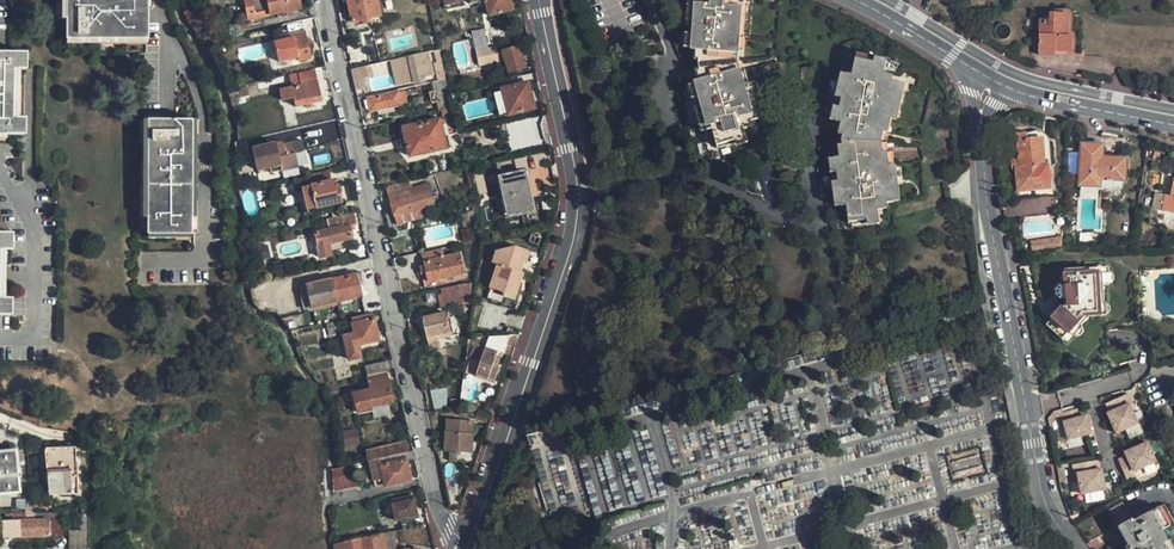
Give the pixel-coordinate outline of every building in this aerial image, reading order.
[(65,39),(146,40),(146,0),(65,0),(65,39)] [(268,19),(299,13),(297,0),(264,0),(268,19)] [(375,0),(346,0),(345,0),(351,24),(379,18),(375,0)] [(442,9),(462,4),(461,0),(460,1),(459,0),(458,0),(440,0),(442,9)] [(509,0),(483,0),(488,18),(512,11),(509,0)] [(741,143),(738,134),(744,132),(747,131),(746,125),(750,124),(759,121),(748,86),(742,88),(738,74),(735,75),(732,64),(733,53),(736,54),(737,38),(743,38),(745,2),(736,1),(732,1),(732,0),(698,0),(698,2),(693,2),(692,20),(696,20),(696,28),(692,28),(691,51),(695,52),(699,52),(698,69),(703,84),(698,86),(693,88),(700,109),(704,108),(707,115),(702,116),(708,135),(712,134),(717,150),(735,144),(741,143)] [(692,20),(693,2),(687,2),(685,51),(691,51),(692,28),(692,20)] [(745,2),(743,38),(749,39),(751,2),(745,2)] [(197,15),(192,8),(183,14),(196,34),(205,27),(196,16),(197,15)] [(1055,55),(1064,55),(1065,40),(1066,14),(1049,14),(1049,22),(1039,21),(1037,54),(1037,59),(1055,60),(1055,55)] [(476,64),(493,63),(489,29),(473,30),(476,64)] [(283,42),(272,44),(276,64),(296,59),(297,63),(309,61),(303,33),(290,36),(291,40),(283,42)] [(522,68),(518,47),(502,51),(507,72),(522,68)] [(23,135),(23,119),(17,118),(17,69),(24,69),(24,53),(0,53),(0,134),(23,135)] [(888,69),(891,56),(878,54),(877,59),(882,60),(881,68),(888,69)] [(884,201),(894,200),(889,161),(884,162),(883,148),(878,149),(878,138),(880,128),(884,129),(888,115),(892,116),(900,79),(895,77),(890,77),(891,70),(888,69),(881,68),(882,60),(877,59),(858,55),(855,69),(850,68),(839,119),(843,120),(848,121),(845,137),(846,153),(841,153),(836,154),(841,204),(847,203),(848,220),(867,217),(873,217),(872,210),(877,209),(880,208),(880,202),(884,201)] [(407,85),(414,84),(425,82),(424,79),(433,77),(429,59),(423,60),(419,61),(418,56),(409,59),(401,61),(407,85)] [(732,64),(735,75),(738,74),(741,74),(738,63),(732,64)] [(442,64),(433,66),(436,79),(433,80),(434,83),(445,80),(442,64)] [(839,119),(850,68),(844,67),(834,118),(839,119)] [(351,72),(352,82),(368,79),(365,69),(351,72)] [(703,84),(698,69),(694,70),(698,86),(703,84)] [(319,104),(315,83),(313,73),(295,77),(287,78),(289,89),(276,92),(278,103),(293,100),(294,109),(319,104)] [(742,88),(748,86),(744,73),(741,74),(738,74),(742,88)] [(900,79),(892,116),(899,117),(906,80),(900,79)] [(445,80),(434,83),(436,91),(428,93),(431,106),(438,105),(440,112),(452,109),(450,103),(448,92),(447,88),(445,80)] [(501,89),(507,115),(533,109),(527,83),(501,89)] [(748,86),(759,121),(765,120),(754,84),(748,86)] [(700,109),(693,88),(688,89),(703,137),(708,135),(702,116),(700,109)] [(368,101),(370,112),(400,105),(398,95),(368,101)] [(452,109),(440,112),(442,121),(439,121),(403,129),(409,158),(445,149),(444,144),(451,142),(449,135),(457,133),(452,109)] [(537,144),(536,119),(512,121),(513,145),(537,144)] [(145,120),(144,234),(189,234),(191,120),(145,120)] [(840,137),(845,137),(848,121),(843,120),(840,137)] [(468,131),(457,133),(458,139),(469,137),(468,131)] [(735,144),(736,150),(749,146),(744,132),(738,134),(741,143),(735,144)] [(1015,133),(1016,159),(1010,159),(1011,171),(1014,171),(1016,193),(1042,191),(1040,168),(1046,167),(1043,138),(1026,139),(1026,133),(1015,133)] [(250,149),(254,171),(267,168),(268,174),(296,168),(293,155),(301,153),(299,141),(280,145),(282,154),(277,155),(274,143),(250,149)] [(1125,161),(1101,159),(1102,146),(1084,145),(1081,198),(1099,199),(1100,180),(1123,181),(1125,161)] [(841,204),(836,154),(830,155),(835,204),(841,204)] [(889,161),(894,200),(900,199),(895,161),(889,161)] [(254,171),(256,177),(268,174),(267,168),(254,171)] [(525,170),(499,176),(507,217),(534,210),(525,170)] [(313,209),(340,203),(337,190),(332,191),(330,182),(327,182),(326,173),(309,177),(311,186),(308,187),(313,209)] [(388,197),(394,218),(421,210),(433,206),(428,185),(411,190),(409,184),(386,191),(388,197)] [(1172,198),(1166,197),(1164,213),(1173,214),(1173,185),(1172,198)] [(301,189),(305,211),(313,209),(308,187),(301,189)] [(489,193),(476,196),(482,224),(499,220),(495,202),(491,203),(489,193)] [(1164,213),(1166,197),(1156,195),(1154,211),(1164,213)] [(422,214),(421,210),(394,218),(395,222),(396,226),(423,218),(422,214)] [(312,234),(318,259),(328,256),(327,244),(351,239),(345,215),(329,218),(332,230),(312,234)] [(10,298),(4,298),(4,249),(11,249),(11,233),(0,233),(0,315),(10,315),(10,298)] [(1064,239),(1031,243),(1032,254),(1064,249),(1064,239)] [(527,251),(515,247),(496,252),(493,263),(497,265),(489,292),(514,299),(523,273),(521,271),(527,251)] [(464,273),(460,255),(444,258),(443,250),(423,254),(425,263),(419,264),(422,282),(464,273)] [(359,274),(354,275),(352,263),(327,268),(329,281),(305,286),(307,294),(310,308),(364,296),(359,274)] [(327,268),(303,274),(305,286),(329,281),(327,268)] [(1057,299),(1058,311),(1044,327),(1060,342),(1061,340),(1081,319),(1087,319),(1098,318),(1097,297),(1102,297),(1102,288),(1101,274),(1096,274),(1096,269),(1063,271),(1063,283),(1055,284),(1051,289),(1054,291),(1054,296),(1057,299)] [(1101,274),(1102,288),(1108,287),(1108,285),(1110,285),(1113,282),(1112,278),(1109,276),(1107,276),(1107,273),(1101,274)] [(251,285),(246,286),(248,300),(253,309),(261,307),(288,301),(283,278),(251,285)] [(458,292),(441,296),(444,309),(466,304),(465,295),(465,297),(463,297),(461,297),(460,297),(459,296),(458,295),(458,294),(458,293),(458,292)] [(299,296),(302,310),(310,308),(307,294),(299,296)] [(1106,305),(1103,305),(1102,297),(1097,297),(1098,318),(1103,318),(1103,316),(1106,316),(1109,313),(1109,309),(1106,305)] [(376,337),(372,321),(371,314),(349,319),(350,325),(352,334),(343,336),(348,360),(361,358),(359,345),(366,343),(365,339),(376,337)] [(423,320),(428,343),(439,341),(448,338),(444,315),(423,320)] [(1081,319),(1061,340),(1065,343),(1071,337),(1081,325),(1087,319),(1081,319)] [(1081,325),(1071,337),(1072,338),(1073,337),(1074,338),(1079,337),(1083,333),(1082,328),(1081,327),(1082,326),(1081,325)] [(508,336),(489,337),(484,353),(495,357),(501,358),(510,361),(518,335),(508,336)] [(466,357),(481,362),(484,353),(489,337),(468,338),(467,347),(466,357)] [(442,355),(439,341),(428,343),(431,357),(442,355)] [(493,381),(497,367),(492,366),(495,357),(484,353),(481,362),(477,375),(493,381)] [(492,366),(497,367),(501,358),(495,357),(492,366)] [(364,377),(383,373),(381,363),(362,367),(364,377)] [(384,379),(365,383),(367,389),(351,393),(355,414),(369,411),(368,407),(390,402),(384,379)] [(1111,415),(1118,435),(1141,427),(1134,407),(1137,406),(1134,398),(1110,406),(1113,414),(1111,415)] [(369,411),(391,406),(390,402),(368,407),(369,411)] [(1066,412),(1074,439),(1094,432),(1089,415),(1086,416),(1084,407),(1066,412)] [(477,437),(478,424),(450,421),(447,451),(472,454),(474,437),(477,437)] [(400,443),(373,450),(365,452),(367,462),(375,460),(402,454),(400,443)] [(1118,461),(1125,481),(1133,478),(1132,474),(1155,466),(1149,446),(1125,455),(1126,458),(1118,461)] [(73,449),(45,450),(47,496),(75,495),(73,449)] [(408,480),(403,460),(413,458),(411,452),(402,454),(375,460),(367,462),(370,478),(379,476),(382,486),(408,480)] [(18,494),(14,454),(0,455),(0,496),(18,494)] [(1077,472),(1079,493),(1103,490),(1101,472),(1101,469),(1099,469),(1098,461),(1072,464),(1073,472),(1077,472)] [(338,469),(333,470),(329,488),(330,492),(353,488),(352,481),(350,479),(350,477),(350,475),(350,473),(349,467),(338,469)] [(388,501),(389,507),(385,508),(385,507),(383,507),(382,509),(381,510),(381,512),(382,514),(383,515),(384,516),(386,517),(387,516),(388,515),(391,515),(393,522),(408,518),(407,511),(415,509),(411,495),(388,501)] [(1137,519),(1135,515),(1130,518),(1117,499),(1104,505),(1129,548),(1173,548),(1173,524),(1163,504),(1137,519)] [(15,503),(15,511),(31,510),(30,502),(15,503)] [(415,509),(407,511),(408,518),(417,516),(415,509)] [(61,522),(46,522),(25,523),(24,517),(11,518),(11,524),(1,524),(1,540),(47,539),(62,538),(61,522)] [(68,548),(84,548),(84,532),(67,534),(68,548)] [(379,536),(381,548),(394,548),(391,533),(379,536)] [(356,542),(358,548),(381,548),(379,536),(356,542)]
